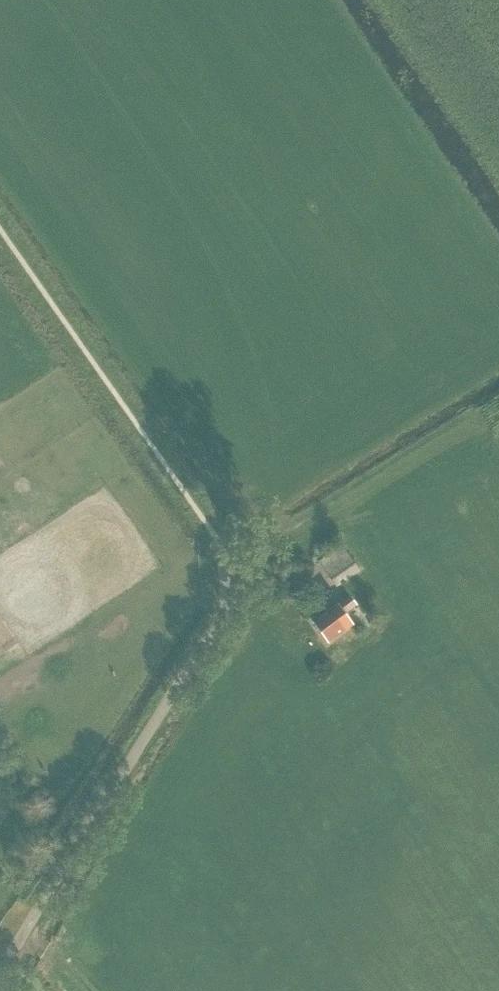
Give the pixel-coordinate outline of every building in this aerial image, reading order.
[(359,569),(353,559),(330,574),(337,584),(359,569)] [(312,622),(327,642),(353,623),(346,613),(357,605),(350,596),(340,603),(339,603),(312,622)]
